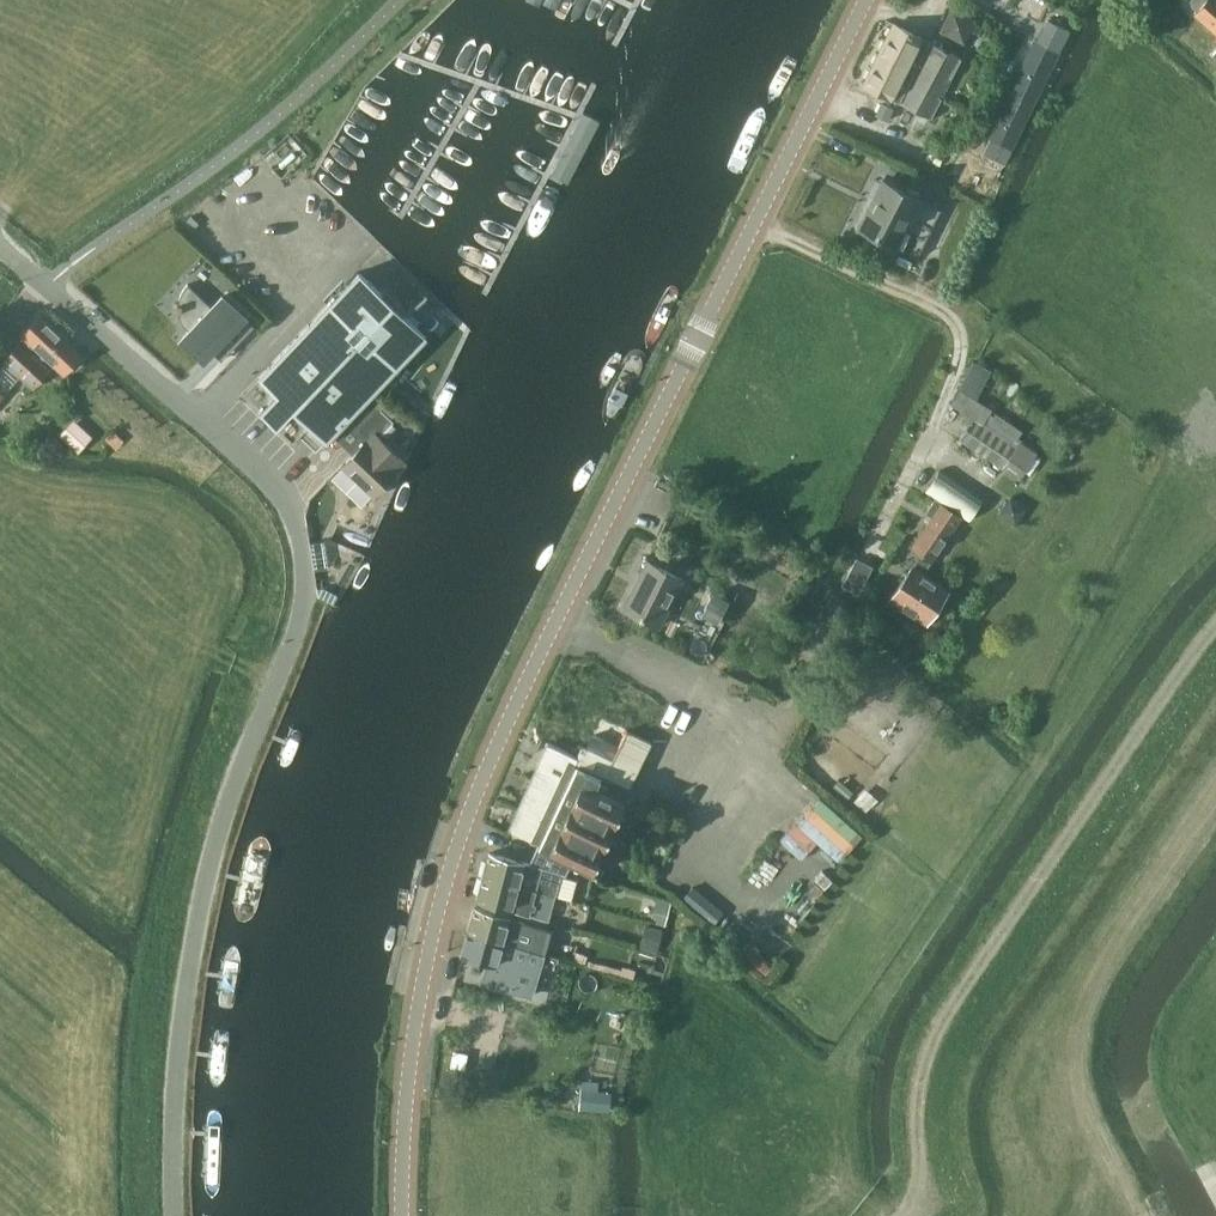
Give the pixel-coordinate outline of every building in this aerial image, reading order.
[(1192,4),(1196,8),(1192,12),(1211,29),(1211,30),(1215,35),(1215,0),(1191,0),(1192,4)] [(966,41),(976,23),(976,18),(953,6),(949,7),(939,28),(941,32),(961,42),(966,41)] [(1032,38),(986,130),(983,136),(989,138),(982,153),(1005,164),(1012,150),(1007,148),(1056,50),(1060,52),(1070,30),(1046,18),(1036,40),(1032,38)] [(891,22),(876,53),(943,87),(958,56),(891,22)] [(943,87),(876,53),(860,83),(902,105),(894,121),(918,133),(926,117),(927,117),(943,87)] [(879,102),(875,111),(886,116),(890,108),(879,102)] [(918,257),(941,209),(884,180),(860,229),(918,257)] [(356,271),(241,392),(291,440),(307,422),(325,439),(348,415),(372,390),(424,335),(356,271)] [(185,326),(189,330),(183,337),(205,357),(218,344),(228,353),(255,326),(222,296),(212,306),(188,283),(185,286),(182,290),(181,294),(179,298),(179,303),(178,303),(177,310),(178,310),(180,316),(182,321),(185,326)] [(16,337),(20,340),(3,359),(31,385),(52,361),(62,371),(66,367),(67,368),(71,368),(78,360),(78,356),(77,355),(80,352),(38,313),(16,337)] [(973,360),(960,387),(977,395),(990,369),(973,360)] [(370,436),(343,464),(374,494),(404,462),(378,436),(394,420),(380,406),(385,402),(372,390),(348,415),(370,436)] [(1016,446),(986,426),(965,411),(961,416),(971,422),(960,439),(1003,468),(1005,464),(1022,476),(1038,452),(1020,440),(1016,446)] [(94,435),(74,417),(60,433),(79,451),(94,435)] [(968,519),(982,499),(939,469),(925,490),(968,519)] [(1015,524),(1027,508),(1010,495),(998,512),(1015,524)] [(948,592),(923,574),(931,561),(933,562),(954,529),(934,516),(913,549),(919,553),(911,566),(914,568),(892,599),(926,623),(948,592)] [(661,625),(685,576),(648,558),(624,607),(661,625)] [(551,677),(535,711),(539,714),(531,733),(546,741),(509,830),(538,842),(549,846),(572,855),(609,870),(639,799),(626,794),(630,784),(632,784),(653,735),(647,732),(663,694),(604,670),(606,665),(591,658),(583,662),(581,666),(566,659),(556,679),(551,677)] [(528,864),(487,853),(481,877),(554,898),(561,875),(563,871),(567,873),(572,855),(538,842),(528,864)] [(554,898),(481,877),(474,901),(507,911),(508,909),(529,914),(529,916),(547,922),(554,898)] [(724,911),(693,886),(682,899),(713,924),(724,911)] [(666,926),(673,903),(657,899),(652,916),(657,918),(655,923),(666,926)] [(471,910),(465,933),(537,953),(544,931),(527,926),(528,922),(511,918),(512,915),(506,914),(505,919),(471,910)] [(646,924),(640,947),(656,951),(662,929),(646,924)] [(756,926),(741,950),(768,966),(782,941),(756,926)] [(537,953),(465,933),(459,956),(530,976),(537,953)] [(597,972),(569,965),(566,974),(594,981),(597,972)] [(570,1015),(575,995),(554,990),(550,1010),(570,1015)] [(451,1066),(463,1068),(466,1054),(454,1051),(451,1066)] [(582,1091),(581,1107),(609,1109),(610,1093),(582,1091)]
